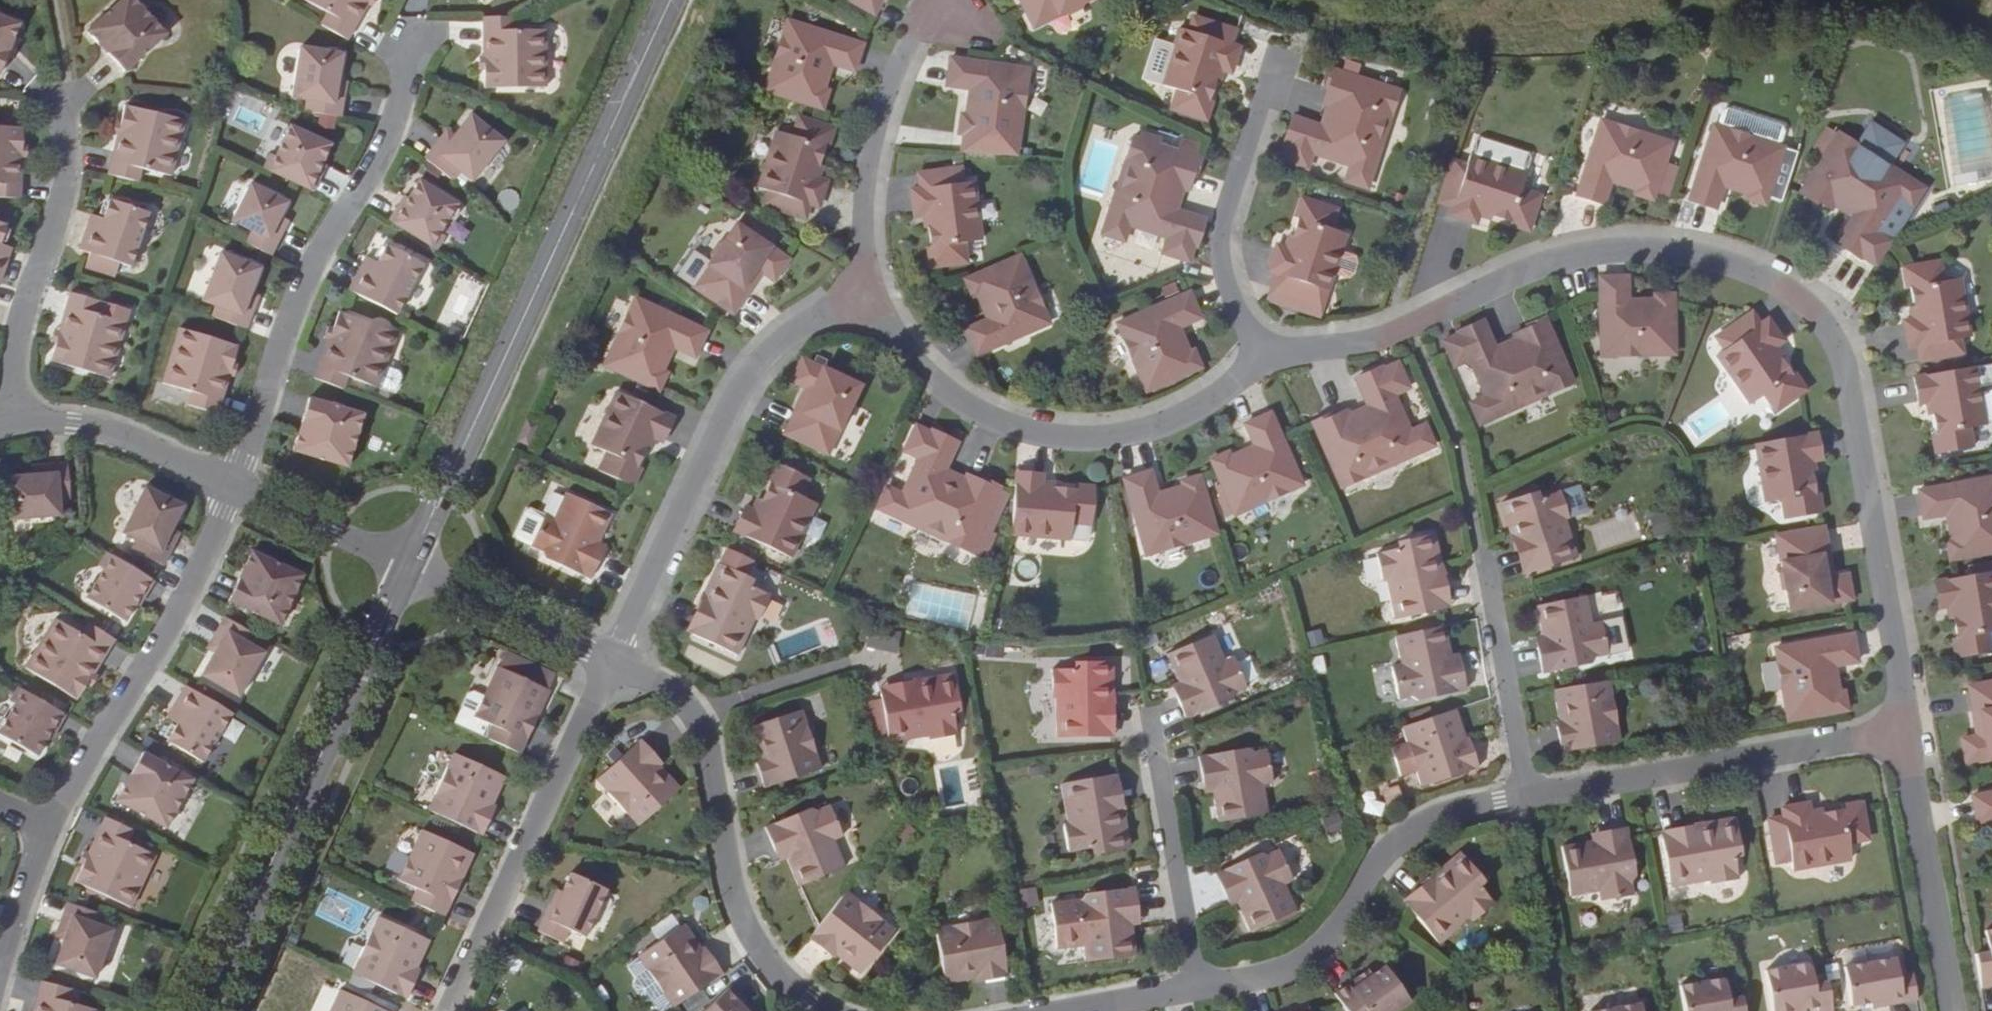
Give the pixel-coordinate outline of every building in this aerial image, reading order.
[(78,30),(116,71),(158,33),(128,0),(111,0),(78,30)] [(311,23),(339,39),(361,0),(298,0),(318,11),(311,23)] [(845,0),(870,13),(877,0),(846,0),(845,0)] [(1087,0),(1020,0),(1034,27),(1063,12),(1069,14),(1082,7),(1083,2),(1087,0)] [(505,16),(501,16),(474,16),(476,87),(538,87),(536,29),(505,30),(505,16)] [(1181,30),(1172,27),(1154,84),(1170,89),(1164,108),(1195,117),(1201,98),(1207,80),(1209,80),(1213,68),(1216,69),(1223,72),(1231,45),(1223,43),(1193,34),(1198,19),(1186,16),(1181,30)] [(0,18),(0,50),(11,22),(0,18)] [(1193,34),(1223,43),(1227,29),(1198,19),(1193,34)] [(780,20),(758,90),(815,108),(821,90),(815,89),(821,72),(815,70),(819,60),(847,70),(855,43),(780,20)] [(298,100),(296,111),(331,116),(336,91),(327,90),(329,80),(333,51),(291,46),(285,98),(298,100)] [(961,114),(958,133),(1017,142),(1028,69),(950,58),(946,85),(975,89),(973,98),(968,98),(966,115),(961,114)] [(1284,144),(1281,160),(1307,169),(1312,153),(1350,165),(1345,181),(1367,188),(1381,146),(1376,144),(1387,112),(1391,114),(1399,91),(1332,69),(1326,88),(1329,88),(1324,103),(1335,106),(1332,114),(1326,112),(1322,126),(1292,117),(1286,145),(1284,144)] [(338,81),(329,80),(327,90),(336,91),(338,81)] [(1955,184),(1991,177),(1991,148),(1978,82),(1936,90),(1955,184)] [(1207,100),(1201,98),(1195,117),(1201,119),(1207,100)] [(1712,122),(1764,137),(1771,114),(1756,110),(1755,115),(1718,104),(1712,122)] [(117,105),(99,175),(129,181),(134,168),(163,175),(176,119),(117,105)] [(416,156),(444,179),(451,171),(464,181),(495,140),(462,112),(445,134),(438,142),(431,137),(416,156)] [(1381,146),(1391,114),(1387,112),(1376,144),(1381,146)] [(817,145),(823,126),(792,116),(786,135),(770,130),(752,186),(761,190),(757,203),(768,207),(773,194),(811,205),(819,180),(812,178),(809,177),(813,164),(811,164),(817,145)] [(1594,121),(1569,196),(1596,205),(1604,176),(1614,179),(1613,185),(1630,189),(1628,195),(1646,201),(1664,144),(1594,121)] [(282,122),(262,170),(306,190),(313,175),(310,172),(315,160),(323,142),(282,122)] [(12,198),(15,126),(0,125),(0,197),(12,198)] [(1706,125),(1682,200),(1709,208),(1717,179),(1727,183),(1725,189),(1743,193),(1741,199),(1759,205),(1777,147),(1706,125)] [(828,128),(823,126),(817,145),(822,147),(828,128)] [(438,129),(431,137),(438,142),(445,134),(438,129)] [(1189,244),(1198,218),(1168,209),(1173,194),(1167,191),(1169,184),(1180,188),(1185,173),(1188,174),(1194,157),(1127,134),(1119,157),(1124,159),(1114,191),(1109,189),(1095,231),(1117,239),(1122,222),(1161,235),(1155,251),(1181,259),(1187,244),(1189,244)] [(1851,259),(1866,266),(1881,242),(1867,233),(1888,199),(1902,208),(1914,188),(1876,165),(1873,169),(1845,152),(1848,148),(1827,135),(1790,195),(1806,205),(1808,203),(1821,210),(1827,201),(1834,205),(1830,210),(1843,218),(1827,244),(1852,257),(1851,259)] [(1876,165),(1848,148),(1845,152),(1873,169),(1876,165)] [(1445,206),(1443,214),(1468,223),(1471,215),(1472,213),(1484,216),(1485,214),(1504,220),(1523,227),(1533,195),(1514,189),(1519,173),(1462,154),(1459,164),(1444,159),(1441,171),(1455,176),(1445,206)] [(1114,191),(1124,159),(1119,157),(1109,189),(1114,191)] [(319,162),(315,160),(310,172),(313,175),(319,162)] [(924,245),(927,264),(959,260),(956,240),(972,238),(964,179),(954,180),(952,166),(939,167),(941,182),(911,187),(902,188),(906,215),(913,213),(916,213),(918,226),(921,226),(924,245)] [(939,167),(909,172),(911,187),(941,182),(939,167)] [(1431,201),(1445,206),(1455,176),(1441,171),(1431,201)] [(388,206),(381,219),(424,246),(449,203),(410,179),(400,196),(393,208),(388,206)] [(243,231),(267,243),(275,230),(266,225),(272,215),(279,201),(241,183),(222,220),(243,231)] [(395,193),(388,206),(393,208),(400,196),(395,193)] [(768,207),(798,217),(802,203),(773,194),(768,207)] [(1285,215),(1291,217),(1297,198),(1291,196),(1285,215)] [(91,228),(79,224),(71,249),(81,253),(78,265),(92,269),(96,257),(110,262),(122,266),(140,212),(101,198),(94,217),(91,228)] [(1310,285),(1320,289),(1338,232),(1322,227),(1328,208),(1297,198),(1291,217),(1285,236),(1282,235),(1279,247),(1276,246),(1269,244),(1260,270),(1298,281),(1294,296),(1306,300),(1310,285)] [(82,213),(79,224),(91,228),(94,217),(82,213)] [(266,225),(275,230),(281,219),(272,215),(266,225)] [(1523,227),(1504,220),(1502,227),(1521,233),(1523,227)] [(725,311),(741,288),(739,287),(748,273),(745,271),(748,266),(754,270),(767,279),(780,258),(729,223),(717,239),(712,241),(704,253),(705,258),(686,285),(725,311)] [(238,242),(261,253),(267,243),(243,231),(238,242)] [(352,265),(339,289),(387,313),(415,263),(377,243),(369,261),(363,272),(352,265)] [(920,265),(927,264),(924,245),(918,246),(920,265)] [(204,316),(237,328),(247,303),(239,300),(242,291),(250,266),(212,249),(194,298),(208,305),(204,316)] [(1043,321),(1014,253),(959,277),(966,294),(972,291),(978,308),(983,306),(987,316),(959,327),(970,352),(1043,321)] [(358,255),(352,265),(363,272),(369,261),(358,255)] [(110,262),(96,257),(92,269),(106,274),(110,262)] [(1951,338),(1960,336),(1951,278),(1934,280),(1931,261),(1899,266),(1906,305),(1903,306),(1905,318),(1902,319),(1895,320),(1900,346),(1908,345),(1938,340),(1941,354),(1953,353),(1951,338)] [(741,288),(754,270),(748,266),(745,271),(748,273),(739,287),(741,288)] [(1896,287),(1902,286),(1899,266),(1893,267),(1896,287)] [(1619,276),(1592,276),(1593,355),(1666,354),(1665,294),(1646,295),(1646,300),(1629,300),(1628,305),(1619,305),(1619,276)] [(1111,323),(1141,390),(1196,366),(1188,349),(1183,351),(1177,334),(1171,337),(1166,327),(1194,316),(1183,290),(1111,323)] [(91,300),(61,291),(41,360),(101,377),(117,322),(88,313),(91,300)] [(239,300),(247,303),(250,294),(242,291),(239,300)] [(629,296),(598,363),(652,389),(660,372),(654,369),(663,354),(657,351),(662,342),(689,355),(700,329),(629,296)] [(1764,320),(1756,307),(1729,324),(1737,336),(1764,320)] [(331,310),(305,378),(335,389),(339,376),(368,387),(389,333),(331,310)] [(1727,343),(1719,348),(1750,399),(1764,390),(1774,406),(1802,389),(1791,373),(1781,356),(1783,355),(1776,344),(1779,342),(1785,338),(1771,315),(1764,320),(1737,336),(1729,324),(1719,330),(1727,343)] [(1450,330),(1435,339),(1447,364),(1462,357),(1478,394),(1463,401),(1473,422),(1513,403),(1511,399),(1542,385),(1544,390),(1566,380),(1537,316),(1519,323),(1521,326),(1507,332),(1511,343),(1504,346),(1502,340),(1487,346),(1475,318),(1450,332),(1450,330)] [(230,345),(171,327),(155,383),(184,392),(181,405),(210,413),(230,345)] [(1908,345),(1910,360),(1941,354),(1938,340),(1908,345)] [(1779,342),(1776,344),(1783,355),(1785,353),(1779,342)] [(777,431),(820,452),(833,422),(838,420),(844,407),(843,402),(851,383),(794,358),(784,379),(798,386),(804,389),(801,394),(798,393),(791,407),(789,406),(777,431)] [(1375,366),(1349,377),(1362,405),(1347,412),(1350,418),(1343,421),(1338,410),(1324,416),(1323,413),(1306,421),(1334,486),(1356,476),(1354,471),(1385,458),(1387,462),(1427,445),(1418,424),(1403,430),(1387,393),(1402,387),(1391,362),(1375,368),(1375,366)] [(1944,369),(1904,376),(1908,402),(1919,401),(1921,414),(1924,414),(1927,433),(1930,453),(1963,448),(1959,428),(1976,425),(1966,365),(1956,368),(1944,369)] [(1797,369),(1791,373),(1802,389),(1807,386),(1797,369)] [(1513,403),(1544,390),(1542,385),(1511,399),(1513,403)] [(801,394),(804,389),(798,386),(789,406),(791,407),(798,393),(801,394)] [(619,395),(610,391),(585,445),(600,452),(591,470),(621,484),(629,465),(637,448),(639,449),(645,437),(655,442),(666,417),(630,400),(619,395)] [(355,414),(301,397),(284,450),(338,466),(355,414)] [(1718,400),(1681,423),(1694,444),(1732,421),(1718,400)] [(1295,484),(1262,413),(1237,424),(1250,451),(1240,455),(1238,450),(1222,459),(1220,453),(1203,460),(1228,515),(1295,484)] [(924,430),(909,423),(896,450),(911,457),(894,494),(879,486),(869,507),(909,526),(911,521),(942,536),(939,540),(961,551),(974,557),(987,531),(983,529),(973,524),(990,488),(991,487),(974,479),(973,482),(959,475),(954,485),(947,482),(950,476),(936,469),(948,444),(922,432),(924,430)] [(1758,440),(1748,442),(1758,500),(1774,498),(1777,517),(1810,512),(1806,492),(1803,473),(1806,472),(1803,460),(1803,459),(1814,458),(1809,432),(1770,438),(1758,440)] [(1924,454),(1930,453),(1927,433),(1921,434),(1924,454)] [(648,439),(645,437),(639,449),(642,450),(648,439)] [(902,476),(908,458),(896,453),(889,471),(902,476)] [(1356,476),(1387,462),(1385,458),(1354,471),(1356,476)] [(762,479),(767,482),(776,464),(770,461),(762,479)] [(24,473),(0,476),(0,506),(1,519),(53,515),(52,500),(63,499),(60,462),(33,464),(34,472),(24,473)] [(24,465),(24,473),(34,472),(33,464),(24,465)] [(777,552),(786,557),(811,503),(796,496),(805,478),(776,464),(767,482),(759,499),(757,499),(751,510),(748,509),(741,506),(730,530),(766,547),(777,552)] [(635,468),(629,465),(621,484),(627,487),(635,468)] [(1004,522),(1004,532),(1063,537),(1064,520),(1084,522),(1086,489),(1066,488),(1047,486),(1047,484),(1047,483),(1035,482),(1035,480),(1035,472),(1009,470),(1005,510),(1004,522)] [(1138,554),(1209,532),(1192,475),(1174,481),(1175,486),(1158,491),(1160,496),(1150,499),(1142,471),(1115,479),(1138,554)] [(1908,488),(1913,516),(1942,510),(1944,520),(1938,522),(1942,539),(1936,540),(1939,558),(1991,549),(1991,511),(1986,475),(1908,488)] [(1579,484),(1560,486),(1563,515),(1582,513),(1579,484)] [(159,537),(163,528),(174,504),(135,486),(113,532),(128,539),(123,548),(155,564),(167,542),(159,537)] [(990,488),(973,524),(983,529),(1000,492),(990,488)] [(1510,533),(1523,570),(1570,555),(1558,518),(1562,516),(1553,489),(1532,496),(1523,492),(1494,501),(1504,535),(1510,533)] [(1812,491),(1806,492),(1810,512),(1816,511),(1812,491)] [(580,537),(590,541),(604,514),(558,492),(546,519),(538,515),(523,546),(536,552),(539,558),(583,579),(594,555),(576,546),(580,537)] [(748,509),(751,510),(757,499),(754,497),(748,509)] [(909,526),(939,540),(942,536),(911,521),(909,526)] [(1778,589),(1782,609),(1844,598),(1839,574),(1824,577),(1818,578),(1816,572),(1820,571),(1818,555),(1820,555),(1816,527),(1769,535),(1774,567),(1771,571),(1774,585),(1778,589)] [(171,532),(163,528),(159,537),(167,542),(171,532)] [(1427,568),(1434,566),(1426,532),(1397,539),(1392,547),(1369,551),(1375,580),(1378,579),(1387,618),(1436,607),(1427,568)] [(1515,572),(1523,570),(1510,533),(1504,535),(1515,572)] [(599,546),(590,541),(580,537),(576,546),(594,555),(599,546)] [(295,574),(243,550),(220,602),(273,623),(295,574)] [(144,580),(103,554),(78,598),(116,620),(127,602),(133,590),(137,593),(144,580)] [(702,598),(685,634),(730,655),(746,619),(751,620),(763,595),(741,585),(738,575),(711,564),(696,595),(702,598)] [(1443,605),(1434,566),(1427,568),(1436,607),(1443,605)] [(1925,580),(1929,608),(1940,606),(1942,619),(1945,618),(1951,658),(1984,652),(1980,632),(1991,630),(1991,600),(1987,571),(1977,572),(1965,574),(1925,580)] [(133,590),(127,602),(131,605),(137,593),(133,590)] [(1549,642),(1529,646),(1535,673),(1583,662),(1588,656),(1600,653),(1593,620),(1584,622),(1578,593),(1529,604),(1536,635),(1547,633),(1549,642)] [(678,630),(685,634),(702,598),(696,595),(678,630)] [(107,639),(81,623),(73,634),(47,616),(17,667),(70,699),(107,639)] [(243,644),(248,635),(216,617),(204,639),(212,644),(206,653),(193,676),(230,698),(256,652),(243,644)] [(1437,623),(1388,634),(1394,662),(1385,664),(1392,698),(1404,695),(1410,698),(1459,688),(1454,662),(1435,666),(1432,657),(1444,654),(1437,623)] [(893,634),(866,624),(859,642),(885,653),(893,634)] [(1527,636),(1529,646),(1549,642),(1547,633),(1536,635),(1527,636)] [(1850,660),(1845,633),(1768,647),(1781,718),(1839,709),(1836,690),(1831,690),(1828,674),(1823,674),(1821,665),(1850,660)] [(1186,687),(1167,696),(1177,720),(1224,699),(1227,693),(1239,688),(1224,656),(1216,660),(1204,634),(1158,654),(1171,683),(1182,679),(1186,687)] [(198,649),(206,653),(212,644),(204,639),(198,649)] [(500,650),(493,665),(508,672),(515,657),(500,650)] [(1435,666),(1454,662),(1452,653),(1444,654),(1432,657),(1435,666)] [(485,724),(480,736),(513,752),(526,726),(519,722),(524,713),(530,716),(543,689),(541,688),(548,673),(515,657),(508,672),(491,665),(477,694),(467,715),(485,724)] [(1097,696),(1104,696),(1103,661),(1072,660),(1065,669),(1044,669),(1043,698),(1048,698),(1048,738),(1098,737),(1097,696)] [(946,674),(911,680),(912,688),(872,694),(881,743),(920,736),(921,740),(949,735),(945,712),(951,703),(946,674)] [(1602,678),(1546,688),(1551,718),(1553,724),(1549,724),(1554,750),(1614,740),(1602,678)] [(1163,686),(1167,696),(1186,687),(1182,679),(1171,683),(1163,686)] [(1964,713),(1967,712),(1970,728),(1973,727),(1975,733),(1968,735),(1953,738),(1957,762),(1991,755),(1991,679),(1959,685),(1964,713)] [(912,688),(911,680),(871,686),(872,694),(912,688)] [(195,761),(224,711),(178,684),(165,707),(175,714),(170,723),(159,740),(195,761)] [(461,687),(446,719),(480,736),(485,724),(467,715),(477,694),(461,687)] [(16,690),(0,715),(0,738),(29,755),(40,737),(47,726),(51,728),(59,714),(16,690)] [(1105,737),(1104,696),(1097,696),(1098,737),(1105,737)] [(159,716),(170,723),(175,714),(165,707),(159,716)] [(1448,708),(1395,725),(1414,784),(1472,766),(1463,742),(1460,743),(1457,736),(1448,708)] [(752,761),(748,763),(757,788),(815,769),(795,709),(741,726),(750,755),(752,761)] [(1967,712),(1964,713),(1968,735),(1975,733),(1973,727),(1970,728),(1967,712)] [(526,726),(530,716),(524,713),(519,722),(526,726)] [(45,740),(51,728),(47,726),(40,737),(45,740)] [(647,759),(650,757),(633,738),(589,779),(630,826),(673,787),(652,765),(647,759)] [(1216,788),(1204,790),(1210,822),(1260,813),(1255,784),(1265,783),(1259,748),(1245,751),(1239,747),(1190,756),(1194,781),(1214,778),(1216,788)] [(159,827),(185,778),(135,751),(108,799),(159,827)] [(447,753),(421,809),(476,835),(485,812),(483,811),(486,805),(498,776),(447,753)] [(1108,773),(1101,774),(1109,815),(1116,813),(1108,773)] [(1109,815),(1101,774),(1052,783),(1059,823),(1055,824),(1061,852),(1082,847),(1092,853),(1122,847),(1116,813),(1109,815)] [(1196,791),(1204,790),(1216,788),(1214,778),(1194,781),(1196,791)] [(1404,779),(1388,785),(1394,802),(1411,795),(1404,779)] [(1963,793),(1968,821),(1991,815),(1991,788),(1963,793)] [(1834,806),(1836,812),(1855,809),(1854,803),(1834,806)] [(790,852),(779,857),(791,885),(838,866),(827,840),(836,835),(823,805),(810,810),(804,806),(757,826),(767,851),(786,843),(790,852)] [(1784,861),(1785,871),(1844,861),(1841,844),(1861,841),(1855,809),(1816,816),(1816,813),(1803,815),(1801,805),(1775,810),(1776,818),(1782,849),(1767,851),(1769,863),(1784,861)] [(126,830),(98,816),(68,881),(124,907),(149,854),(121,842),(126,830)] [(1728,817),(1693,822),(1694,830),(1654,836),(1663,885),(1703,878),(1703,883),(1732,878),(1727,854),(1733,847),(1728,817)] [(1776,818),(1761,821),(1767,851),(1782,849),(1776,818)] [(1694,830),(1693,822),(1653,829),(1654,836),(1694,830)] [(1588,851),(1586,839),(1554,844),(1563,894),(1592,889),(1593,899),(1627,893),(1625,879),(1629,874),(1619,825),(1594,829),(1597,849),(1588,851)] [(410,888),(405,900),(437,915),(449,891),(442,887),(448,876),(455,880),(467,853),(416,829),(391,879),(410,888)] [(1585,831),(1586,839),(1588,851),(1597,849),(1594,829),(1585,831)] [(771,860),(779,857),(790,852),(786,843),(767,851),(771,860)] [(1240,898),(1229,902),(1243,931),(1289,910),(1276,883),(1286,880),(1271,849),(1259,855),(1251,852),(1206,874),(1217,897),(1236,889),(1240,898)] [(1454,851),(1427,873),(1432,879),(1400,904),(1433,942),(1464,916),(1466,920),(1487,901),(1472,884),(1473,874),(1454,851)] [(1291,874),(1310,864),(1304,852),(1284,862),(1291,874)] [(547,907),(542,904),(530,929),(556,942),(563,929),(577,937),(600,889),(564,872),(555,891),(547,907)] [(1432,879),(1427,873),(1395,899),(1400,904),(1432,879)] [(449,891),(455,880),(448,876),(442,887),(449,891)] [(1111,915),(1131,912),(1128,887),(1078,893),(1072,898),(1061,901),(1065,933),(1073,932),(1077,962),(1127,955),(1124,924),(1112,925),(1111,915)] [(549,888),(542,904),(547,907),(555,891),(549,888)] [(1019,907),(1040,907),(1040,888),(1019,888),(1019,907)] [(841,889),(801,939),(821,953),(823,950),(829,955),(853,975),(888,929),(841,889)] [(1221,906),(1229,902),(1240,898),(1236,889),(1217,897),(1221,906)] [(90,923),(93,913),(60,902),(51,925),(60,928),(56,938),(47,963),(88,978),(105,929),(90,923)] [(1132,923),(1131,912),(1111,915),(1112,925),(1124,924),(1132,923)] [(371,916),(346,972),(399,996),(410,975),(408,973),(411,966),(423,940),(371,916)] [(974,978),(975,981),(1000,977),(989,916),(927,928),(938,984),(966,979),(974,978)] [(665,1005),(715,971),(702,951),(698,953),(693,945),(676,921),(629,954),(665,1005)] [(60,928),(51,925),(48,935),(56,938),(60,928)] [(1972,988),(1991,984),(1991,927),(1976,929),(1980,951),(1966,953),(1972,988)] [(698,953),(702,951),(697,943),(693,945),(698,953)] [(1909,998),(1904,971),(1890,973),(1887,956),(1836,964),(1843,1004),(1862,1001),(1880,998),(1881,1003),(1909,998)] [(1820,979),(1806,981),(1802,961),(1758,968),(1766,1010),(1778,1010),(1779,1010),(1786,1010),(1787,1010),(1825,1010),(1820,979)] [(1341,1010),(1388,1010),(1403,1000),(1377,963),(1365,972),(1352,981),(1348,976),(1327,992),(1341,1010)] [(1352,981),(1365,972),(1361,967),(1348,976),(1352,981)] [(1734,994),(1720,996),(1717,976),(1672,983),(1677,1010),(1737,1010),(1734,994)] [(64,988),(33,980),(25,1010),(89,1010),(90,1008),(60,1001),(64,988)] [(735,996),(724,984),(693,1010),(741,1010),(730,1000),(735,996)] [(335,989),(324,1010),(383,1010),(335,989)] [(735,996),(730,1000),(741,1010),(746,1007),(735,996)] [(1880,998),(1862,1001),(1864,1007),(1881,1003),(1880,998)] [(1631,1002),(1579,1010),(1633,1010),(1631,1002)]
